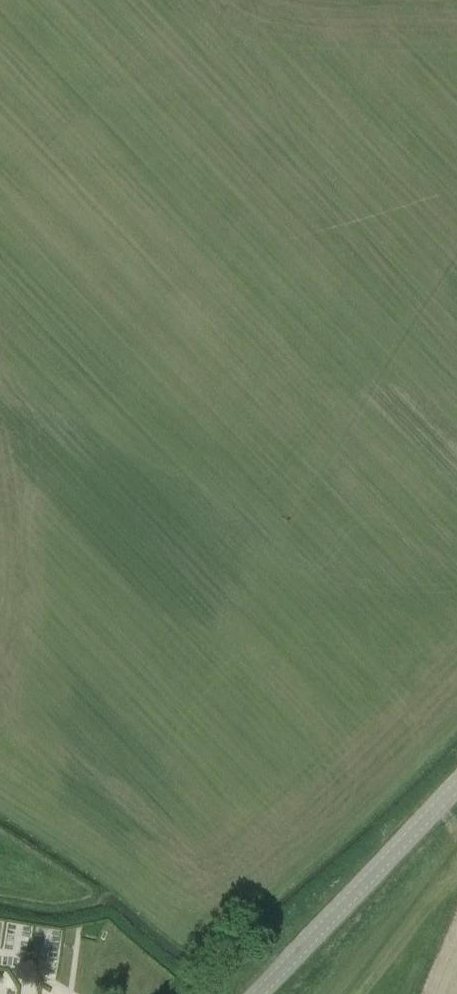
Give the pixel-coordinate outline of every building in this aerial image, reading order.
[(55,968),(63,931),(12,920),(5,958),(55,968)]
